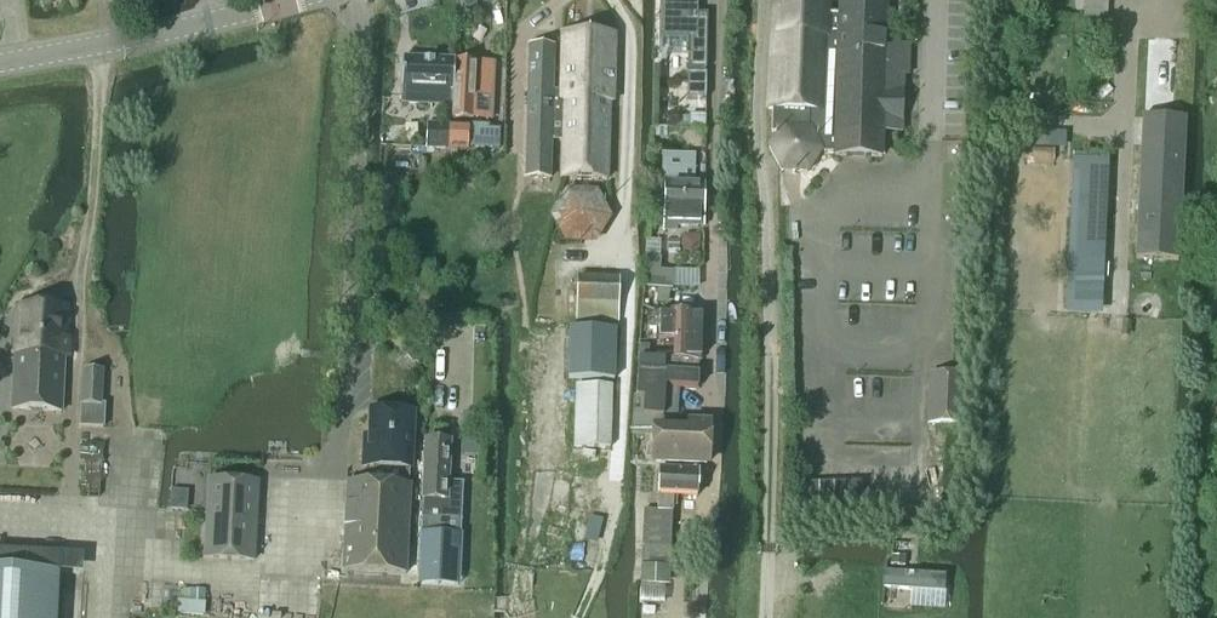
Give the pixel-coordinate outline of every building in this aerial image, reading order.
[(687,101),(706,101),(706,75),(705,75),(705,72),(707,72),(708,15),(697,15),(698,0),(661,0),(660,40),(688,41),(688,71),(689,71),(689,75),(687,75),(687,101)] [(829,16),(828,33),(839,33),(834,155),(834,156),(881,158),(882,132),(901,133),(901,119),(899,119),(900,95),(902,95),(903,75),(908,75),(909,47),(885,46),(887,3),(840,2),(840,16),(829,16)] [(776,134),(768,149),(780,173),(808,173),(822,151),(824,154),(834,155),(839,33),(828,33),(829,16),(830,6),(774,4),(769,111),(773,111),(772,134),(776,134)] [(560,97),(559,100),(564,100),(563,138),(562,179),(608,180),(609,104),(615,104),(616,39),(561,38),(560,97)] [(529,48),(524,177),(525,177),(551,178),(552,138),(563,138),(564,100),(559,100),(560,97),(554,97),(556,50),(530,48),(529,48)] [(404,60),(402,104),(449,106),(449,112),(452,113),(454,62),(452,62),(445,62),(404,60)] [(452,113),(452,120),(472,121),(491,122),(494,66),(476,65),(456,64),(456,62),(454,62),(452,113)] [(1143,117),(1136,260),(1178,262),(1185,120),(1143,117)] [(450,149),(451,127),(427,126),(426,149),(450,149)] [(500,151),(500,131),(489,131),(489,128),(451,127),(450,149),(500,151)] [(1098,316),(1100,270),(1104,162),(1079,161),(1075,269),(1073,315),(1098,316)] [(654,206),(653,229),(662,229),(662,232),(675,232),(675,227),(704,228),(705,185),(684,184),(685,172),(665,171),(663,206),(654,206)] [(597,245),(612,220),(597,192),(567,192),(552,218),(566,244),(597,245)] [(645,284),(644,289),(646,290),(671,291),(672,290),(673,274),(659,273),(660,261),(647,260),(645,284)] [(576,280),(575,330),(623,331),(628,331),(630,282),(576,280)] [(64,411),(67,310),(14,308),(11,409),(64,411)] [(638,375),(638,378),(696,379),(697,359),(701,360),(702,313),(657,311),(643,311),(642,311),(640,311),(639,326),(641,326),(660,326),(659,342),(672,342),(671,360),(658,360),(639,360),(638,375)] [(569,379),(569,381),(576,381),(574,447),(574,449),(617,450),(617,448),(619,382),(621,382),(621,381),(623,331),(575,330),(570,329),(569,379)] [(80,405),(79,427),(103,428),(104,406),(101,406),(102,371),(83,370),(82,405),(80,405)] [(963,430),(965,378),(928,376),(926,429),(963,430)] [(638,378),(637,401),(645,401),(645,419),(664,420),(665,390),(696,391),(696,379),(638,378)] [(411,470),(414,414),(371,412),(368,467),(411,470)] [(706,464),(709,425),(693,424),(693,433),(657,431),(655,461),(706,464)] [(460,524),(461,486),(448,485),(450,444),(426,442),(422,523),(460,524)] [(697,496),(698,473),(660,471),(658,512),(645,511),(642,567),(671,569),(675,495),(697,496)] [(254,562),(258,485),(209,482),(205,560),(254,562)] [(407,575),(411,488),(347,485),(343,572),(407,575)] [(460,524),(422,523),(420,576),(458,578),(460,524)] [(670,589),(671,570),(641,569),(640,588),(670,589)] [(59,574),(0,571),(0,617),(56,617),(59,574)] [(319,584),(260,581),(258,617),(317,617),(319,584)] [(178,606),(177,614),(204,616),(205,602),(189,601),(178,601),(178,606)]
